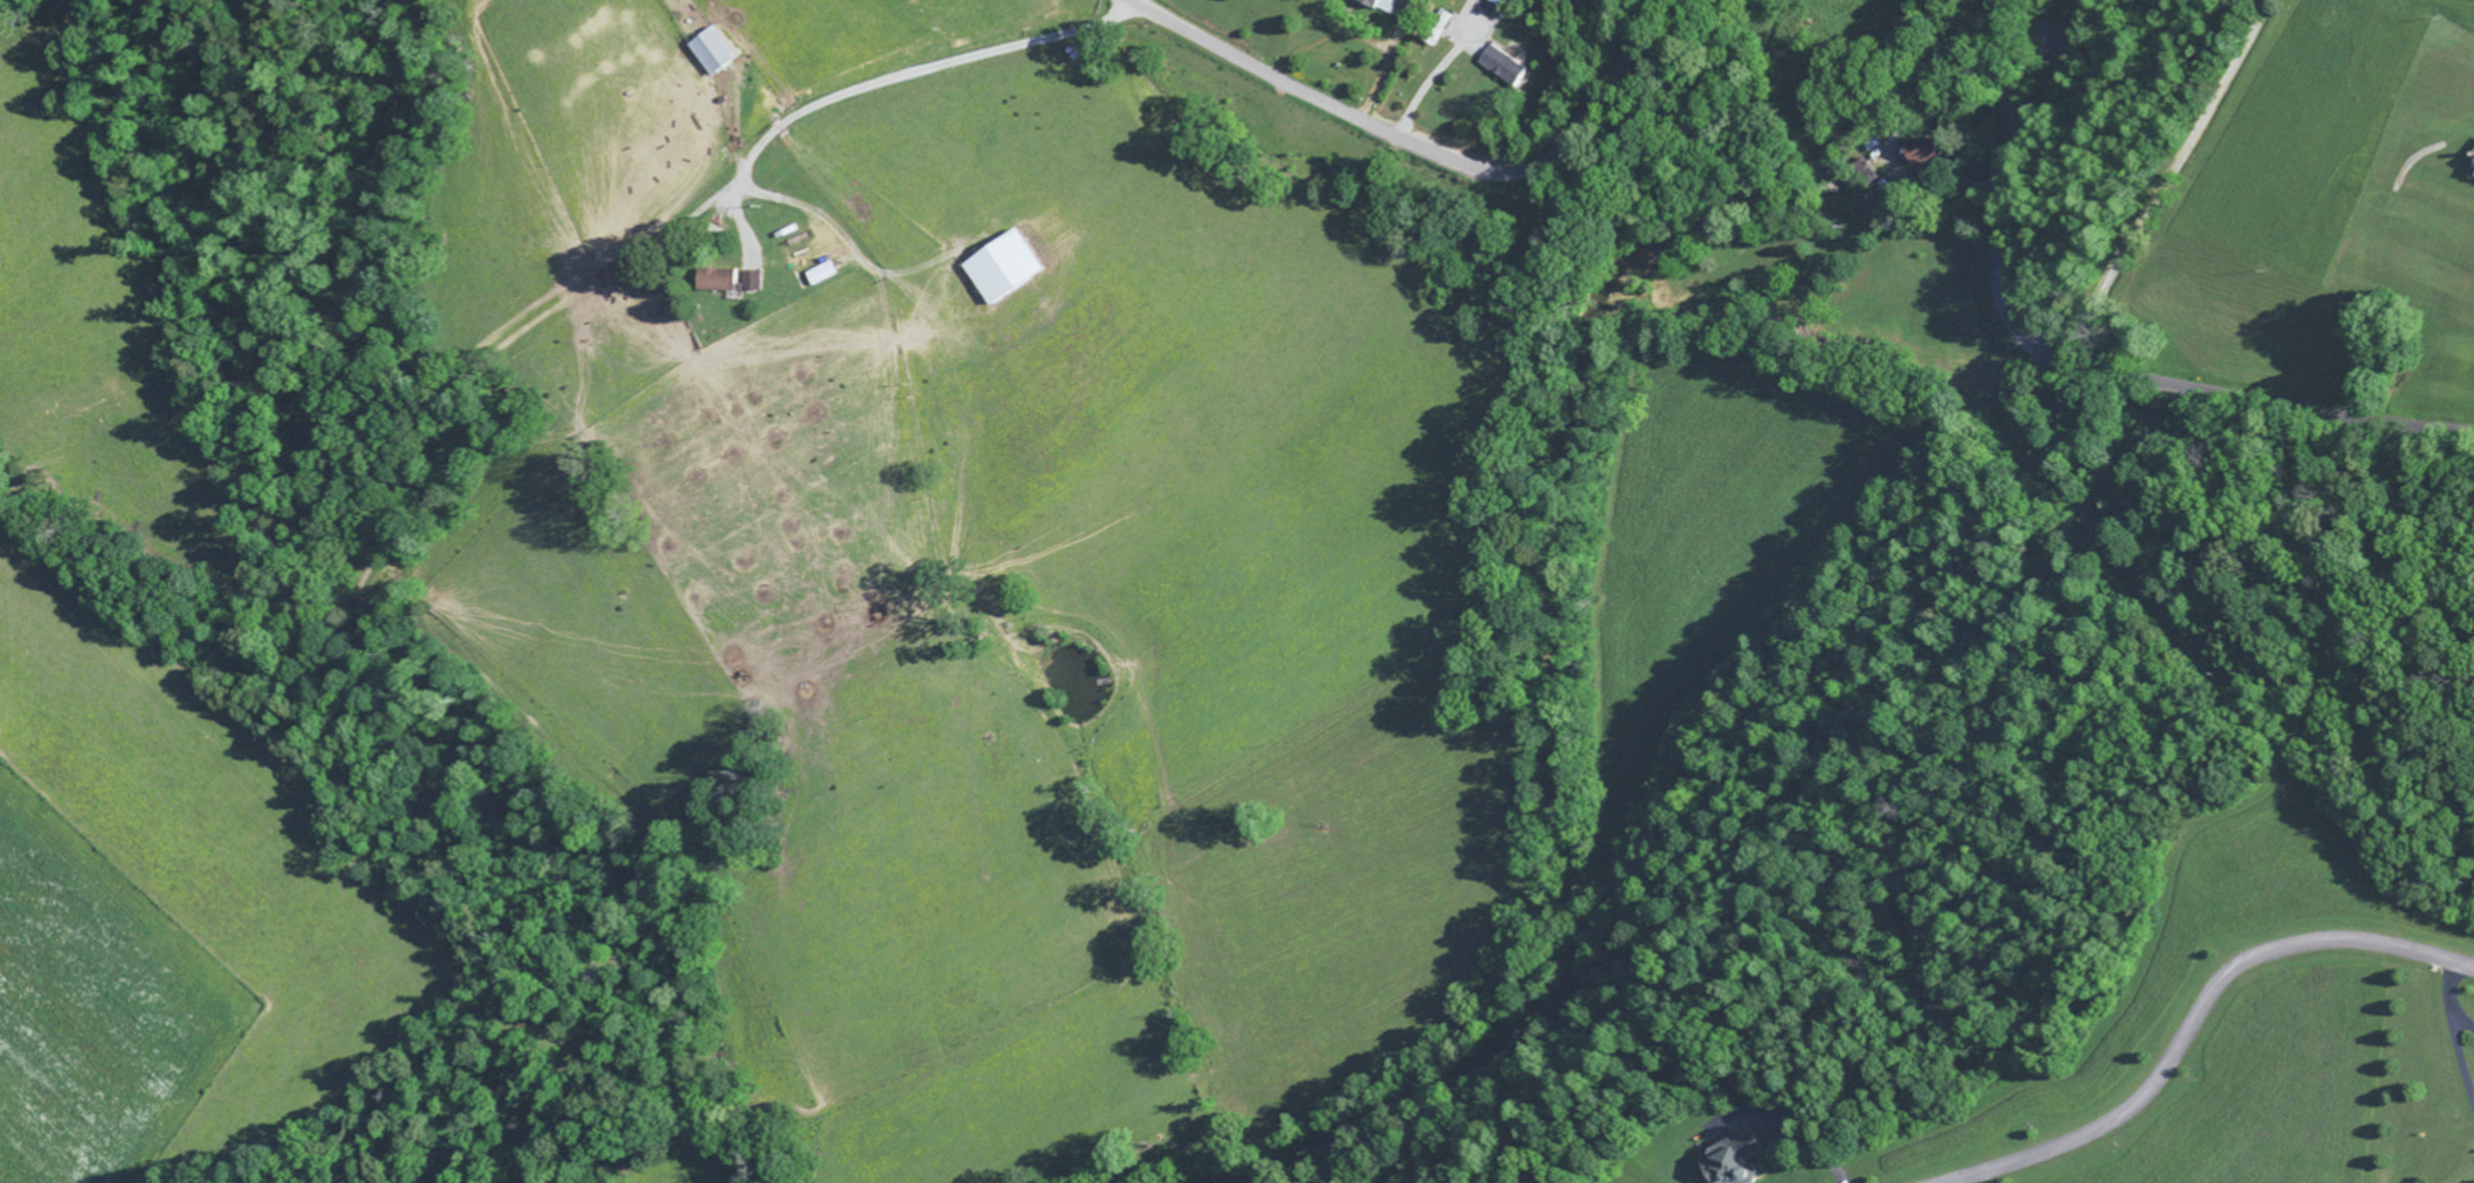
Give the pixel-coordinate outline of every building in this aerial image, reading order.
[(1394,0),(1346,0),(1387,18),(1394,0)] [(1507,0),(1483,0),(1500,11),(1507,0)] [(739,65),(718,31),(691,47),(711,81),(739,65)] [(1477,70),(1518,90),(1528,70),(1488,50),(1477,70)] [(1903,168),(1939,167),(1938,141),(1902,143),(1903,168)] [(2466,184),(2473,186),(2473,148),(2466,184)] [(1047,275),(1021,234),(964,270),(991,312),(1047,275)] [(696,295),(735,294),(735,272),(696,273),(696,295)] [(742,294),(759,294),(759,275),(742,275),(742,294)] [(1715,1159),(1701,1165),(1709,1182),(1740,1182),(1754,1176),(1748,1163),(1768,1155),(1759,1135),(1736,1145),(1734,1142),(1712,1152),(1715,1159)]
